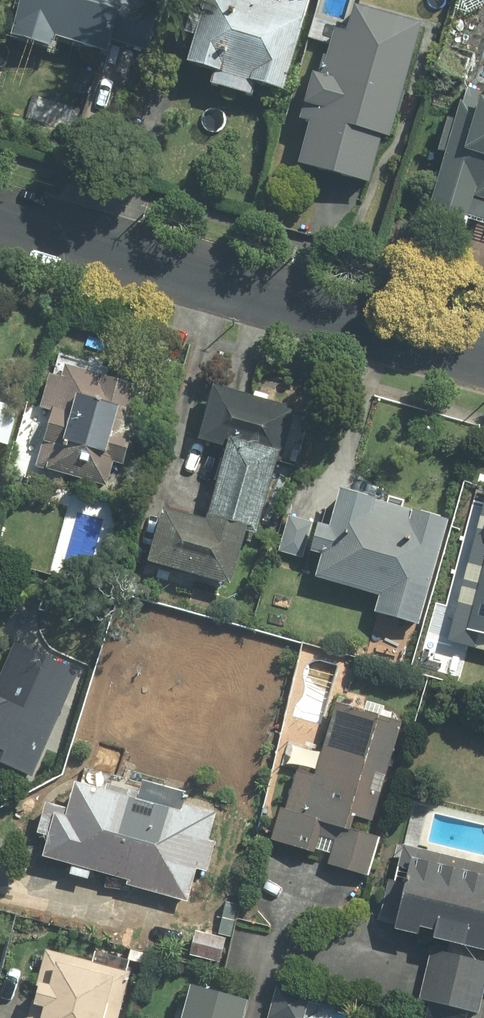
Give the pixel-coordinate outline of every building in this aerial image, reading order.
[(9,40),(48,53),(51,42),(97,57),(115,0),(21,0),(9,40)] [(304,14),(258,0),(242,0),(241,4),(227,0),(201,0),(180,71),(212,81),(209,91),(245,102),(248,92),(278,100),(304,14)] [(293,172),(367,190),(378,144),(385,146),(415,26),(348,10),(342,37),(331,34),(319,82),(310,80),(301,115),(307,116),(293,172)] [(457,99),(420,231),(458,242),(465,219),(483,224),(483,106),(457,99)] [(127,457),(145,392),(66,370),(63,381),(48,377),(37,412),(48,415),(33,470),(104,490),(115,453),(127,457)] [(277,469),(292,414),(264,406),(266,398),(253,394),(251,403),(209,391),(194,445),(222,453),(202,525),(158,513),(143,568),(228,591),(243,539),(252,541),(272,467),(277,469)] [(7,452),(17,411),(0,407),(0,450),(7,452)] [(443,647),(483,657),(483,483),(443,647)] [(318,524),(284,516),(275,556),(308,563),(309,560),(318,562),(312,583),(374,600),(369,617),(416,630),(445,526),(336,496),(326,530),(317,528),(318,524)] [(31,783),(77,672),(11,645),(0,672),(0,770),(31,783)] [(285,812),(276,810),(266,844),(312,859),(314,853),(330,857),(326,868),(365,880),(378,839),(350,831),(353,821),(368,826),(400,720),(338,701),(323,751),(296,743),(287,773),(296,775),(285,812)] [(182,805),(179,815),(168,812),(170,804),(92,783),(90,791),(72,786),(64,814),(42,808),(33,840),(42,842),(37,861),(67,870),(65,877),(89,884),(91,876),(126,886),(125,889),(197,909),(214,845),(207,843),(215,815),(182,805)] [(388,939),(426,947),(414,1002),(474,1015),(483,969),(483,868),(400,850),(394,881),(387,880),(378,922),(390,925),(388,939)] [(45,948),(26,1017),(117,1017),(129,971),(45,948)] [(188,985),(180,1017),(237,1017),(242,998),(188,985)]
